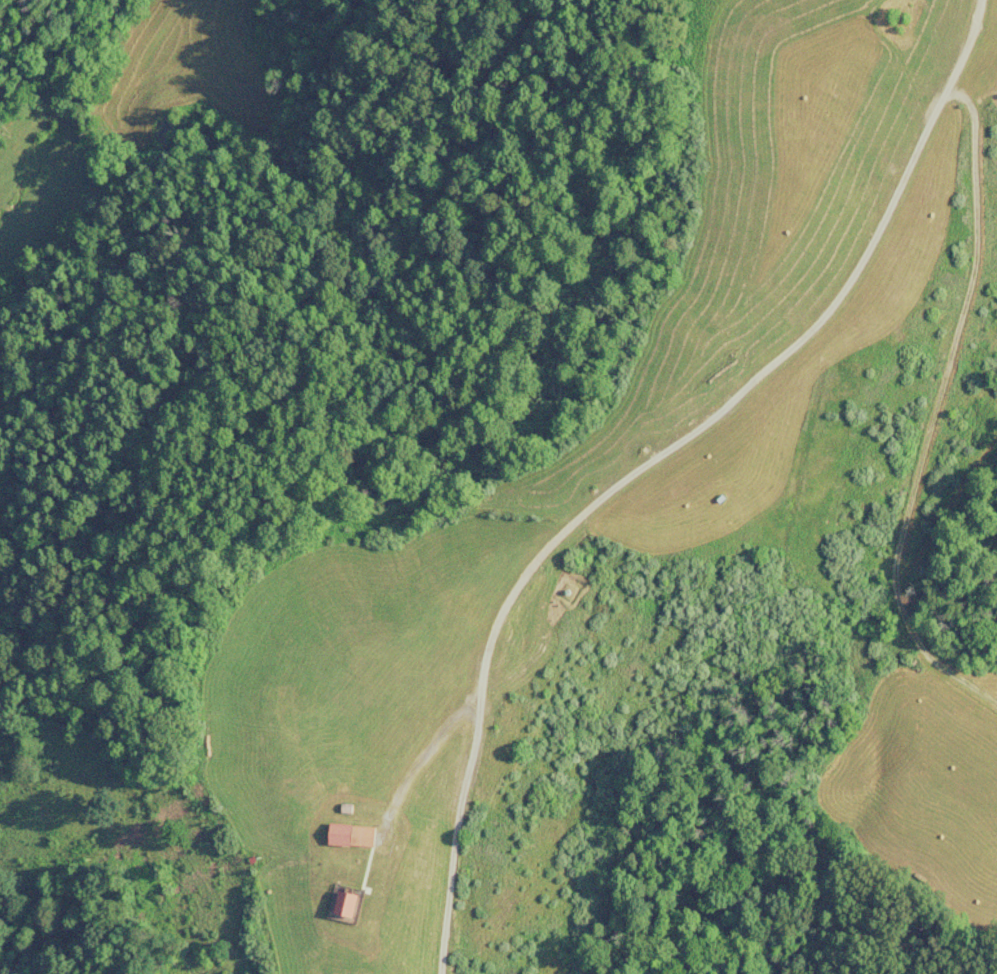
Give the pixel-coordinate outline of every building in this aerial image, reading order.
[(347,845),(347,825),(328,825),(328,845),(347,845)] [(353,847),(377,846),(377,827),(352,828),(353,847)] [(362,896),(337,891),(332,915),(358,920),(362,896)]
